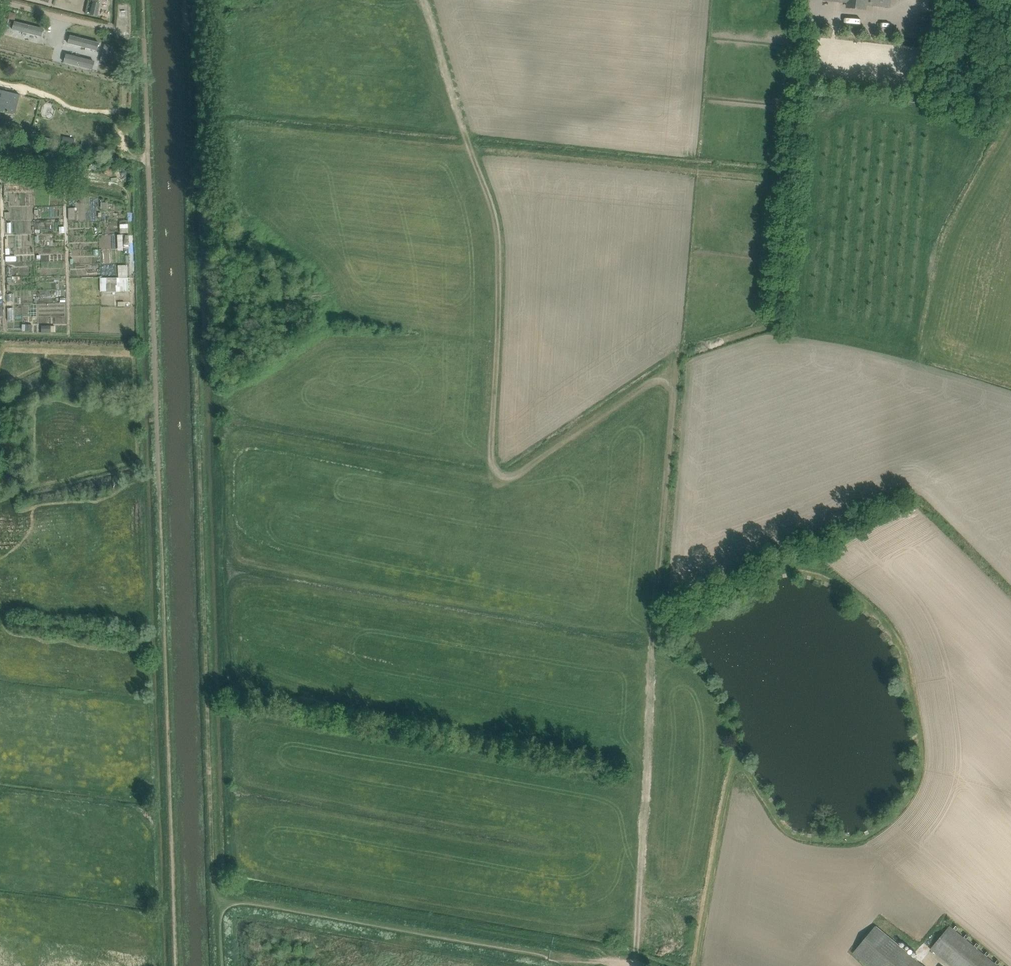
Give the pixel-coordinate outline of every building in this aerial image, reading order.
[(847,2),(846,7),(867,9),(867,4),(891,7),(891,0),(828,0),(847,2)] [(102,3),(94,1),(91,14),(99,16),(102,3)] [(0,30),(6,31),(9,19),(3,18),(0,30)] [(44,39),(46,31),(15,23),(13,31),(44,39)] [(99,53),(101,44),(71,36),(69,45),(99,53)] [(103,43),(105,43),(110,45),(112,37),(105,36),(103,43)] [(107,57),(107,55),(110,45),(105,43),(102,56),(100,61),(105,63),(107,57)] [(94,72),(97,62),(67,54),(64,64),(94,72)] [(15,115),(20,95),(0,90),(0,111),(15,115)] [(13,129),(12,134),(21,137),(23,131),(13,129)] [(30,205),(29,191),(10,192),(10,205),(17,205),(17,206),(30,205)] [(31,219),(13,219),(13,233),(32,233),(31,219)] [(120,231),(128,231),(128,219),(120,220),(120,231)] [(118,276),(100,277),(100,292),(129,291),(129,264),(117,264),(118,276)] [(868,965),(924,965),(876,926),(853,953),(868,965)] [(931,949),(930,950),(949,965),(998,965),(950,926),(931,949)]
